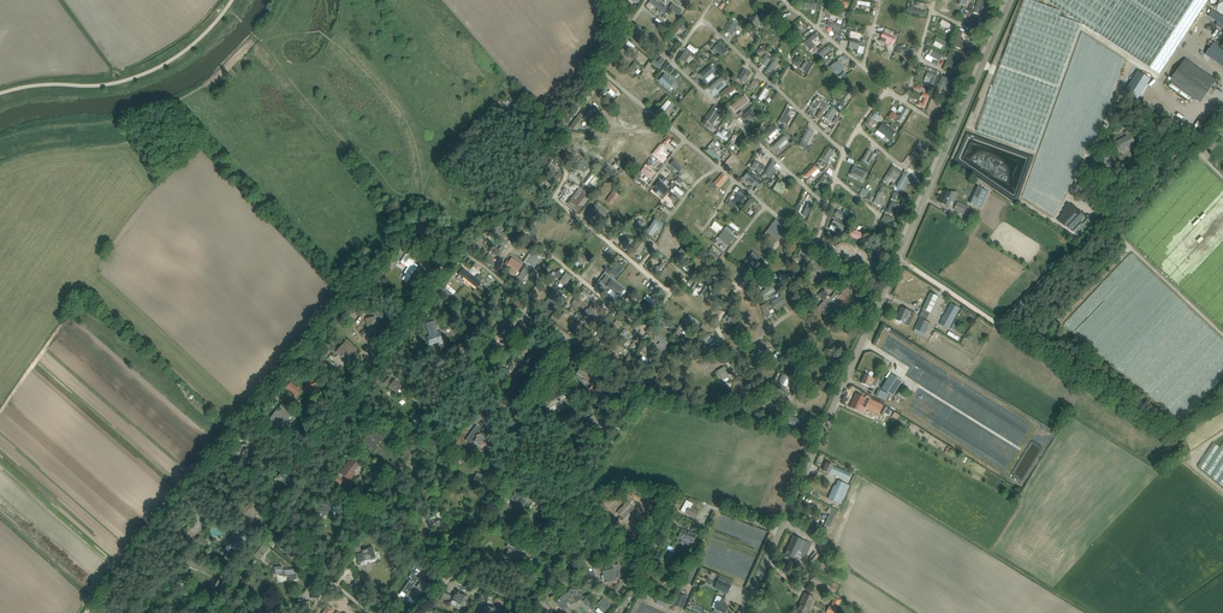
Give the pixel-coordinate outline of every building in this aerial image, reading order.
[(636,6),(631,12),(635,15),(643,2),(640,0),(628,0),(636,6)] [(657,13),(658,10),(666,15),(669,10),(654,0),(649,8),(657,13)] [(766,5),(770,10),(779,3),(776,0),(772,0),(766,5)] [(976,14),(983,16),(986,2),(979,0),(976,14)] [(977,131),(1036,153),(1082,25),(1060,17),(1059,17),(1061,12),(1029,0),(1024,0),(977,131)] [(1060,10),(1082,24),(1159,74),(1195,20),(1208,0),(1045,0),(1060,10)] [(675,4),(671,9),(681,17),(685,12),(675,4)] [(890,5),(887,10),(897,14),(899,9),(890,5)] [(843,16),(846,17),(847,14),(836,9),(834,15),(842,18),(843,16)] [(1208,16),(1217,22),(1222,26),(1222,17),(1212,10),(1208,16)] [(753,25),(760,30),(766,20),(759,15),(753,25)] [(981,28),(984,18),(974,15),(971,26),(981,28)] [(649,16),(645,24),(649,26),(653,19),(649,16)] [(911,24),(922,26),(923,19),(912,17),(911,24)] [(835,29),(834,31),(840,35),(844,28),(831,20),(828,25),(835,29)] [(944,21),(942,25),(956,32),(958,28),(944,21)] [(728,33),(734,36),(740,26),(734,22),(728,33)] [(801,23),(794,30),(799,35),(806,28),(801,23)] [(696,39),(702,41),(706,31),(700,29),(696,39)] [(781,46),(786,35),(780,32),(774,43),(781,46)] [(885,33),(883,37),(889,40),(887,44),(894,48),(898,40),(885,33)] [(816,35),(806,44),(813,52),(818,47),(814,43),(819,38),(816,35)] [(939,38),(935,46),(945,51),(949,43),(939,38)] [(860,51),(861,44),(852,42),(851,49),(860,51)] [(713,53),(721,61),(730,51),(722,43),(713,53)] [(1205,55),(1210,58),(1222,67),(1222,51),(1218,47),(1213,44),(1205,55)] [(768,55),(772,48),(766,45),(762,52),(768,55)] [(825,59),(834,51),(830,46),(821,54),(825,59)] [(898,54),(914,56),(914,49),(899,47),(898,54)] [(687,64),(692,56),(696,58),(698,56),(688,49),(681,60),(687,64)] [(930,58),(942,62),(944,56),(933,51),(930,58)] [(951,66),(958,67),(959,54),(952,54),(951,66)] [(762,64),(769,68),(773,58),(767,55),(762,64)] [(647,67),(653,60),(649,57),(644,65),(647,67)] [(660,63),(655,61),(653,66),(662,71),(667,61),(663,58),(660,63)] [(1185,59),(1170,81),(1201,103),(1216,81),(1185,59)] [(768,71),(774,75),(781,65),(776,61),(768,71)] [(803,70),(809,74),(814,65),(808,61),(803,70)] [(837,76),(846,71),(841,62),(832,66),(837,76)] [(635,75),(641,67),(636,63),(630,72),(635,75)] [(816,81),(822,71),(819,69),(821,66),(817,64),(809,77),(816,81)] [(714,65),(702,74),(704,77),(716,69),(714,65)] [(651,66),(645,76),(648,78),(654,67),(651,66)] [(1134,67),(1120,87),(1133,95),(1146,74),(1134,67)] [(711,84),(720,76),(714,70),(705,78),(711,84)] [(740,81),(748,83),(752,72),(744,70),(740,81)] [(782,87),(787,90),(797,73),(793,70),(782,87)] [(843,79),(851,73),(849,70),(841,76),(843,79)] [(935,90),(940,76),(930,72),(925,86),(935,90)] [(830,76),(825,85),(832,89),(837,80),(830,76)] [(947,95),(953,81),(945,77),(939,92),(947,95)] [(622,82),(631,89),(634,85),(625,78),(622,82)] [(756,79),(751,89),(755,91),(760,81),(756,79)] [(896,80),(896,87),(906,88),(906,81),(896,80)] [(796,93),(802,83),(798,81),(792,91),(796,93)] [(618,96),(621,93),(610,82),(607,85),(618,96)] [(805,84),(799,93),(805,97),(811,88),(805,84)] [(823,84),(818,89),(822,93),(827,87),(823,84)] [(698,97),(694,95),(697,90),(694,87),(687,99),(694,103),(698,97)] [(738,87),(726,92),(729,100),(734,97),(734,96),(740,93),(738,87)] [(767,89),(760,100),(765,103),(772,92),(767,89)] [(842,95),(849,98),(852,91),(845,89),(842,95)] [(604,96),(599,93),(591,105),(597,108),(604,96)] [(923,93),(922,97),(925,98),(923,103),(919,102),(918,106),(925,108),(930,95),(927,94),(926,94),(923,93)] [(732,107),(737,113),(747,105),(743,99),(732,107)] [(813,106),(822,111),(816,120),(820,123),(830,107),(817,99),(813,106)] [(941,113),(941,109),(946,109),(946,99),(934,99),(933,112),(941,113)] [(665,115),(673,103),(669,100),(661,112),(665,115)] [(826,119),(833,123),(840,112),(833,107),(826,119)] [(860,107),(853,119),(859,123),(867,111),(860,107)] [(790,117),(793,111),(789,108),(781,123),(790,127),(794,119),(790,117)] [(743,117),(750,125),(759,117),(752,109),(743,117)] [(592,123),(598,114),(592,110),(586,120),(592,123)] [(611,111),(604,113),(607,122),(614,119),(611,111)] [(717,112),(711,125),(717,128),(724,115),(717,112)] [(872,120),(876,123),(881,116),(877,114),(872,120)] [(622,116),(620,119),(631,125),(633,122),(622,116)] [(576,130),(582,120),(578,118),(572,128),(576,130)] [(764,119),(758,125),(761,129),(768,123),(764,119)] [(691,133),(698,124),(692,120),(685,128),(691,133)] [(883,123),(877,131),(890,140),(896,132),(883,123)] [(899,123),(894,127),(897,132),(903,128),(899,123)] [(929,139),(934,129),(926,126),(922,135),(929,139)] [(701,127),(694,137),(697,139),(704,129),(701,127)] [(784,134),(779,127),(765,137),(770,144),(784,134)] [(726,130),(724,134),(720,132),(718,137),(727,141),(731,133),(726,130)] [(809,130),(803,141),(810,145),(816,133),(809,130)] [(1117,142),(1122,151),(1135,143),(1129,132),(1125,134),(1127,137),(1117,142)] [(775,147),(778,150),(780,148),(783,151),(791,143),(788,141),(791,138),(787,135),(775,147)] [(906,135),(898,146),(905,151),(913,140),(906,135)] [(667,148),(674,140),(670,137),(663,146),(667,148)] [(742,149),(748,139),(744,137),(738,146),(742,149)] [(709,143),(714,147),(718,143),(713,138),(709,143)] [(862,138),(860,141),(859,140),(853,150),(858,154),(867,141),(862,138)] [(600,152),(607,154),(610,142),(604,140),(600,152)] [(911,158),(916,161),(919,157),(923,159),(930,148),(921,143),(911,158)] [(669,160),(662,154),(667,149),(662,145),(654,155),(665,165),(669,160)] [(791,163),(803,151),(798,146),(786,158),(791,163)] [(686,152),(693,157),(696,153),(689,147),(686,152)] [(720,163),(723,159),(717,155),(718,154),(711,148),(707,153),(720,163)] [(831,149),(823,160),(829,165),(837,153),(831,149)] [(869,150),(865,162),(871,164),(875,153),(869,150)] [(592,154),(588,158),(597,166),(603,160),(598,156),(596,158),(592,154)] [(883,156),(876,167),(882,171),(889,160),(883,156)] [(735,157),(729,163),(736,170),(742,164),(735,157)] [(805,159),(797,166),(802,171),(809,165),(805,159)] [(1087,165),(1093,177),(1106,171),(1101,159),(1087,165)] [(584,160),(578,169),(583,172),(585,170),(588,172),(593,166),(584,160)] [(676,162),(671,170),(681,176),(686,168),(676,162)] [(756,162),(753,170),(765,174),(767,167),(756,162)] [(773,182),(778,164),(772,162),(766,179),(773,182)] [(690,168),(700,175),(703,171),(694,163),(690,168)] [(852,173),(858,173),(859,166),(846,164),(845,168),(852,169),(852,173)] [(642,173),(654,180),(658,172),(647,165),(642,173)] [(744,167),(737,175),(742,179),(749,170),(744,167)] [(814,176),(816,178),(822,173),(817,167),(806,177),(809,180),(814,176)] [(899,182),(903,171),(892,167),(886,183),(890,185),(893,180),(899,182)] [(615,179),(617,171),(608,168),(605,175),(615,179)] [(748,184),(754,187),(751,192),(756,195),(764,181),(749,172),(747,177),(751,179),(748,184)] [(727,177),(722,173),(713,183),(711,180),(708,184),(717,192),(720,188),(719,187),(727,177)] [(592,190),(600,180),(594,175),(586,185),(592,190)] [(690,186),(694,182),(687,176),(684,179),(690,186)] [(898,189),(905,193),(912,180),(904,176),(898,189)] [(822,193),(831,183),(826,178),(816,188),(822,193)] [(646,189),(648,184),(640,179),(638,183),(646,189)] [(780,184),(777,182),(773,189),(782,195),(787,185),(781,182),(780,184)] [(861,193),(863,189),(855,185),(853,189),(861,193)] [(681,195),(684,191),(677,186),(674,189),(681,195)] [(977,186),(969,203),(981,208),(989,192),(977,186)] [(864,189),(861,196),(871,201),(873,196),(870,195),(871,193),(864,189)] [(582,214),(592,198),(580,190),(569,206),(582,214)] [(737,195),(740,198),(734,202),(739,208),(750,198),(742,190),(737,195)] [(949,207),(952,202),(948,200),(951,193),(945,190),(939,202),(949,207)] [(800,199),(793,196),(795,192),(791,191),(787,200),(797,205),(800,199)] [(608,201),(614,207),(622,198),(616,192),(608,201)] [(886,200),(883,199),(885,194),(880,192),(875,205),(883,208),(886,200)] [(670,198),(675,204),(680,201),(675,194),(670,198)] [(713,195),(709,200),(717,207),(721,202),(713,195)] [(649,209),(655,212),(660,202),(655,199),(649,209)] [(672,210),(675,207),(667,199),(664,202),(672,210)] [(751,199),(741,210),(745,214),(756,203),(751,199)] [(697,211),(700,208),(691,200),(689,203),(697,211)] [(893,202),(888,213),(897,217),(902,205),(893,202)] [(968,216),(972,208),(958,202),(954,209),(968,216)] [(807,203),(804,217),(810,218),(813,205),(807,203)] [(602,205),(590,212),(597,222),(608,215),(602,205)] [(712,216),(714,213),(706,206),(703,209),(712,216)] [(864,225),(866,220),(867,221),(871,213),(864,209),(860,218),(859,217),(857,221),(864,225)] [(845,210),(844,213),(839,211),(836,215),(850,223),(854,215),(845,210)] [(686,225),(689,222),(680,213),(677,216),(686,225)] [(635,227),(641,232),(648,225),(642,219),(635,227)] [(653,236),(658,227),(662,229),(665,224),(656,219),(649,234),(653,236)] [(777,239),(779,240),(788,228),(775,219),(764,235),(774,243),(777,239)] [(717,222),(712,228),(720,234),(725,228),(717,222)] [(733,223),(731,226),(739,232),(742,229),(733,223)] [(733,244),(737,238),(726,229),(718,241),(723,245),(728,240),(733,244)] [(552,247),(555,243),(559,245),(565,236),(555,230),(547,244),(552,247)] [(863,239),(864,232),(853,231),(852,238),(863,239)] [(674,236),(670,243),(678,247),(681,240),(674,236)] [(628,243),(626,241),(621,247),(628,252),(635,242),(631,239),(628,243)] [(640,255),(648,246),(641,240),(634,249),(640,255)] [(763,255),(769,244),(765,242),(759,253),(763,255)] [(829,244),(825,249),(827,250),(829,252),(830,252),(831,250),(834,247),(829,244)] [(519,246),(513,254),(520,260),(526,251),(519,246)] [(662,246),(659,251),(664,255),(668,250),(662,246)] [(683,261),(690,253),(685,248),(677,256),(683,261)] [(719,259),(721,255),(712,250),(710,254),(719,259)] [(612,265),(606,260),(609,256),(604,252),(597,260),(608,269),(612,265)] [(751,268),(761,257),(755,252),(746,264),(751,268)] [(399,262),(408,268),(404,273),(405,273),(401,279),(406,283),(418,265),(414,262),(416,259),(405,253),(399,262)] [(619,256),(615,261),(619,265),(624,259),(619,256)] [(809,262),(814,264),(811,271),(811,272),(810,277),(815,279),(817,274),(822,275),(822,276),(827,277),(830,268),(825,267),(825,268),(821,267),(822,265),(819,264),(821,260),(817,258),(812,256),(809,262)] [(516,261),(509,268),(515,273),(522,267),(516,261)] [(600,276),(605,271),(596,263),(591,268),(600,276)] [(608,272),(620,278),(627,266),(624,264),(620,271),(615,268),(617,265),(613,263),(608,272)] [(673,281),(677,268),(669,266),(665,278),(673,281)] [(457,278),(461,282),(463,279),(476,289),(481,283),(480,282),(483,278),(479,274),(475,279),(463,268),(458,274),(459,275),(457,278)] [(634,272),(640,277),(643,273),(636,268),(634,272)] [(563,293),(573,276),(567,273),(565,276),(559,272),(555,279),(559,282),(555,289),(563,293)] [(632,289),(639,279),(637,277),(633,282),(624,275),(620,280),(632,289)] [(619,303),(628,292),(612,279),(612,280),(607,277),(602,284),(608,289),(609,289),(614,293),(612,297),(619,303)] [(583,295),(592,300),(595,293),(586,288),(583,295)] [(822,299),(823,301),(822,303),(821,303),(817,308),(823,313),(830,319),(840,308),(841,309),(845,305),(852,310),(857,304),(852,300),(853,298),(850,296),(848,295),(844,291),(843,292),(838,288),(832,295),(830,298),(828,295),(829,295),(825,289),(817,294),(819,297),(821,296),(823,298),(822,299)] [(776,290),(763,297),(765,300),(778,293),(776,290)] [(791,292),(785,294),(789,304),(795,302),(791,292)] [(545,306),(555,312),(563,299),(554,293),(545,306)] [(938,297),(936,295),(931,293),(923,310),(924,310),(915,329),(913,332),(924,338),(926,334),(931,323),(926,320),(938,297)] [(783,307),(784,309),(789,306),(783,297),(773,302),(778,310),(783,307)] [(949,329),(960,308),(951,303),(939,324),(949,329)] [(772,317),(770,310),(774,309),(772,304),(763,307),(767,318),(772,317)] [(695,312),(702,321),(707,318),(700,308),(695,312)] [(897,319),(906,323),(911,311),(902,308),(897,319)] [(579,319),(581,315),(572,309),(570,312),(579,319)] [(461,317),(454,311),(448,318),(455,323),(461,317)] [(727,317),(732,323),(736,320),(731,314),(727,317)] [(378,326),(378,323),(378,321),(376,321),(375,317),(366,319),(367,325),(368,327),(368,328),(365,330),(364,329),(360,333),(364,339),(368,336),(367,335),(376,333),(376,327),(378,326)] [(429,336),(426,337),(429,344),(439,341),(440,343),(444,342),(440,332),(438,333),(433,321),(425,324),(429,336)] [(502,340),(505,342),(508,339),(512,342),(526,326),(522,322),(514,331),(515,332),(513,334),(512,334),(505,328),(498,336),(501,339),(502,340)] [(632,344),(636,337),(625,330),(621,337),(632,344)] [(960,341),(962,338),(951,333),(949,336),(960,341)] [(345,341),(335,352),(345,362),(347,360),(349,363),(353,358),(350,356),(355,351),(345,341)] [(968,350),(978,357),(981,352),(971,345),(968,350)] [(755,356),(748,362),(756,370),(774,354),(770,349),(758,359),(755,356)] [(530,366),(533,363),(534,363),(537,360),(539,358),(538,358),(540,356),(534,351),(524,361),(530,366)] [(780,352),(773,358),(776,362),(784,356),(780,352)] [(586,382),(589,377),(587,375),(589,372),(581,367),(577,373),(575,376),(580,380),(581,379),(586,382)] [(727,384),(733,379),(725,368),(718,373),(727,384)] [(548,384),(552,378),(545,373),(543,376),(540,380),(548,384)] [(878,380),(875,379),(870,377),(865,374),(861,383),(868,386),(870,387),(871,385),(875,387),(878,380)] [(890,374),(881,389),(892,396),(900,383),(902,381),(890,374)] [(784,375),(780,385),(788,389),(793,379),(784,375)] [(320,389),(319,386),(317,380),(315,376),(308,378),(310,382),(307,383),(309,389),(310,392),(320,389)] [(389,377),(383,383),(388,388),(390,386),(396,392),(395,394),(398,397),(402,392),(399,389),(401,386),(395,381),(394,381),(389,377)] [(291,382),(287,387),(298,396),(302,390),(297,386),(296,387),(291,382)] [(605,394),(592,385),(588,390),(601,400),(605,394)] [(909,395),(910,396),(912,397),(917,389),(914,387),(909,395)] [(879,389),(875,396),(886,401),(889,394),(879,389)] [(557,393),(546,399),(545,400),(551,410),(562,404),(561,401),(566,398),(562,390),(557,393)] [(856,394),(850,407),(859,411),(865,413),(867,409),(867,408),(865,407),(862,405),(865,398),(856,394)] [(869,398),(865,407),(867,408),(867,409),(874,413),(879,403),(869,398)] [(276,410),(268,420),(280,429),(284,424),(283,423),(289,415),(288,413),(290,410),(284,405),(278,412),(276,410)] [(600,416),(597,420),(593,416),(586,422),(590,426),(593,424),(596,427),(603,420),(600,416)] [(811,421),(790,417),(789,425),(809,429),(811,421)] [(476,426),(465,440),(471,444),(473,441),(478,445),(479,445),(482,447),(485,443),(486,444),(488,441),(485,439),(488,436),(483,432),(481,435),(478,433),(481,429),(476,426)] [(364,438),(361,441),(373,449),(382,435),(371,427),(369,431),(366,432),(364,435),(364,438)] [(1184,454),(1189,451),(1184,441),(1178,444),(1181,452),(1183,451),(1184,454)] [(248,462),(248,459),(250,459),(249,458),(250,458),(250,450),(247,450),(246,444),(238,445),(239,453),(243,452),(243,457),(241,458),(241,463),(248,462)] [(350,458),(339,473),(343,476),(346,478),(350,481),(349,480),(354,473),(354,472),(359,465),(350,458)] [(826,463),(823,470),(828,473),(829,473),(830,471),(848,479),(851,474),(838,468),(831,465),(826,463)] [(287,485),(292,479),(283,471),(278,477),(287,485)] [(481,485),(483,480),(485,476),(477,473),(475,476),(473,482),(481,485)] [(843,490),(840,488),(834,486),(828,499),(834,501),(837,503),(843,490)] [(522,507),(526,500),(526,499),(531,502),(536,496),(528,491),(525,495),(519,491),(513,500),(516,502),(515,503),(522,507)] [(817,507),(819,503),(808,498),(806,502),(817,507)] [(686,500),(681,511),(685,513),(695,518),(698,512),(691,508),(693,504),(686,500)] [(622,516),(620,518),(624,522),(631,515),(636,510),(632,506),(628,502),(617,513),(620,516),(621,515),(622,516)] [(315,514),(322,513),(322,515),(333,514),(333,503),(326,503),(326,504),(323,504),(323,508),(319,508),(319,506),(315,506),(315,514)] [(250,504),(246,508),(244,505),(240,508),(243,511),(251,520),(260,512),(256,508),(254,509),(250,504)] [(260,512),(265,517),(269,513),(265,508),(260,512)] [(831,509),(827,517),(833,519),(837,511),(831,509)] [(441,523),(439,521),(443,518),(439,512),(435,514),(430,517),(432,521),(429,523),(432,528),(436,526),(437,526),(438,526),(437,525),(440,523),(441,524),(441,523)] [(278,545),(273,539),(270,541),(256,524),(250,529),(274,548),(278,545)] [(238,534),(237,536),(232,534),(228,542),(233,545),(239,549),(241,546),(245,548),(247,545),(244,543),(249,534),(245,532),(238,529),(236,533),(238,534)] [(681,529),(679,535),(678,537),(682,539),(681,542),(687,544),(688,541),(693,543),(693,540),(695,535),(681,529)] [(200,535),(196,540),(200,544),(204,547),(208,542),(200,535)] [(811,544),(799,539),(794,536),(785,555),(790,557),(794,559),(796,553),(805,557),(811,544)] [(522,555),(524,555),(526,551),(509,543),(507,547),(509,548),(506,556),(519,562),(522,555)] [(359,563),(370,559),(371,561),(376,559),(375,557),(376,557),(372,547),(362,550),(362,553),(357,555),(359,563)] [(189,558),(186,565),(191,567),(191,566),(195,568),(205,573),(209,567),(198,562),(189,558)] [(831,560),(826,567),(835,572),(840,566),(831,560)] [(613,569),(602,571),(605,583),(617,580),(616,578),(624,576),(621,564),(612,566),(613,569)] [(692,584),(698,567),(693,565),(687,582),(692,584)] [(296,569),(282,570),(282,567),(274,567),(275,574),(279,574),(279,576),(282,576),(282,577),(289,576),(289,580),(296,580),(296,569)] [(415,578),(416,577),(411,573),(409,577),(411,578),(401,592),(406,595),(410,598),(414,601),(422,590),(424,592),(429,586),(424,583),(423,584),(421,583),(420,582),(417,588),(413,586),(417,580),(415,578)] [(594,573),(587,574),(588,580),(591,580),(592,586),(596,585),(594,573)] [(214,596),(216,593),(216,592),(220,594),(223,590),(228,579),(226,577),(220,575),(217,581),(215,579),(208,593),(214,596)] [(732,584),(719,578),(714,588),(727,594),(732,584)] [(362,585),(358,580),(351,585),(355,590),(362,585)] [(560,598),(557,600),(559,604),(563,610),(568,607),(566,604),(569,602),(571,605),(575,602),(584,597),(576,585),(567,591),(569,592),(560,598)] [(456,607),(458,603),(463,606),(467,597),(459,593),(460,592),(456,590),(453,599),(450,604),(456,607)] [(451,596),(444,593),(440,600),(447,603),(451,596)] [(673,604),(682,609),(687,597),(678,593),(673,604)] [(810,596),(804,593),(802,598),(803,598),(800,605),(799,604),(796,612),(807,612),(814,597),(810,596)] [(722,597),(719,603),(719,602),(716,609),(714,608),(712,612),(719,612),(720,611),(724,612),(725,612),(728,606),(723,604),(725,599),(722,597)] [(603,598),(596,605),(603,612),(610,606),(603,598)] [(433,599),(430,607),(435,609),(439,602),(433,599)] [(498,611),(496,610),(496,608),(492,606),(491,608),(485,605),(481,612),(497,612),(498,611)] [(838,612),(836,611),(837,608),(829,605),(826,612),(827,612),(837,612),(838,612)]
